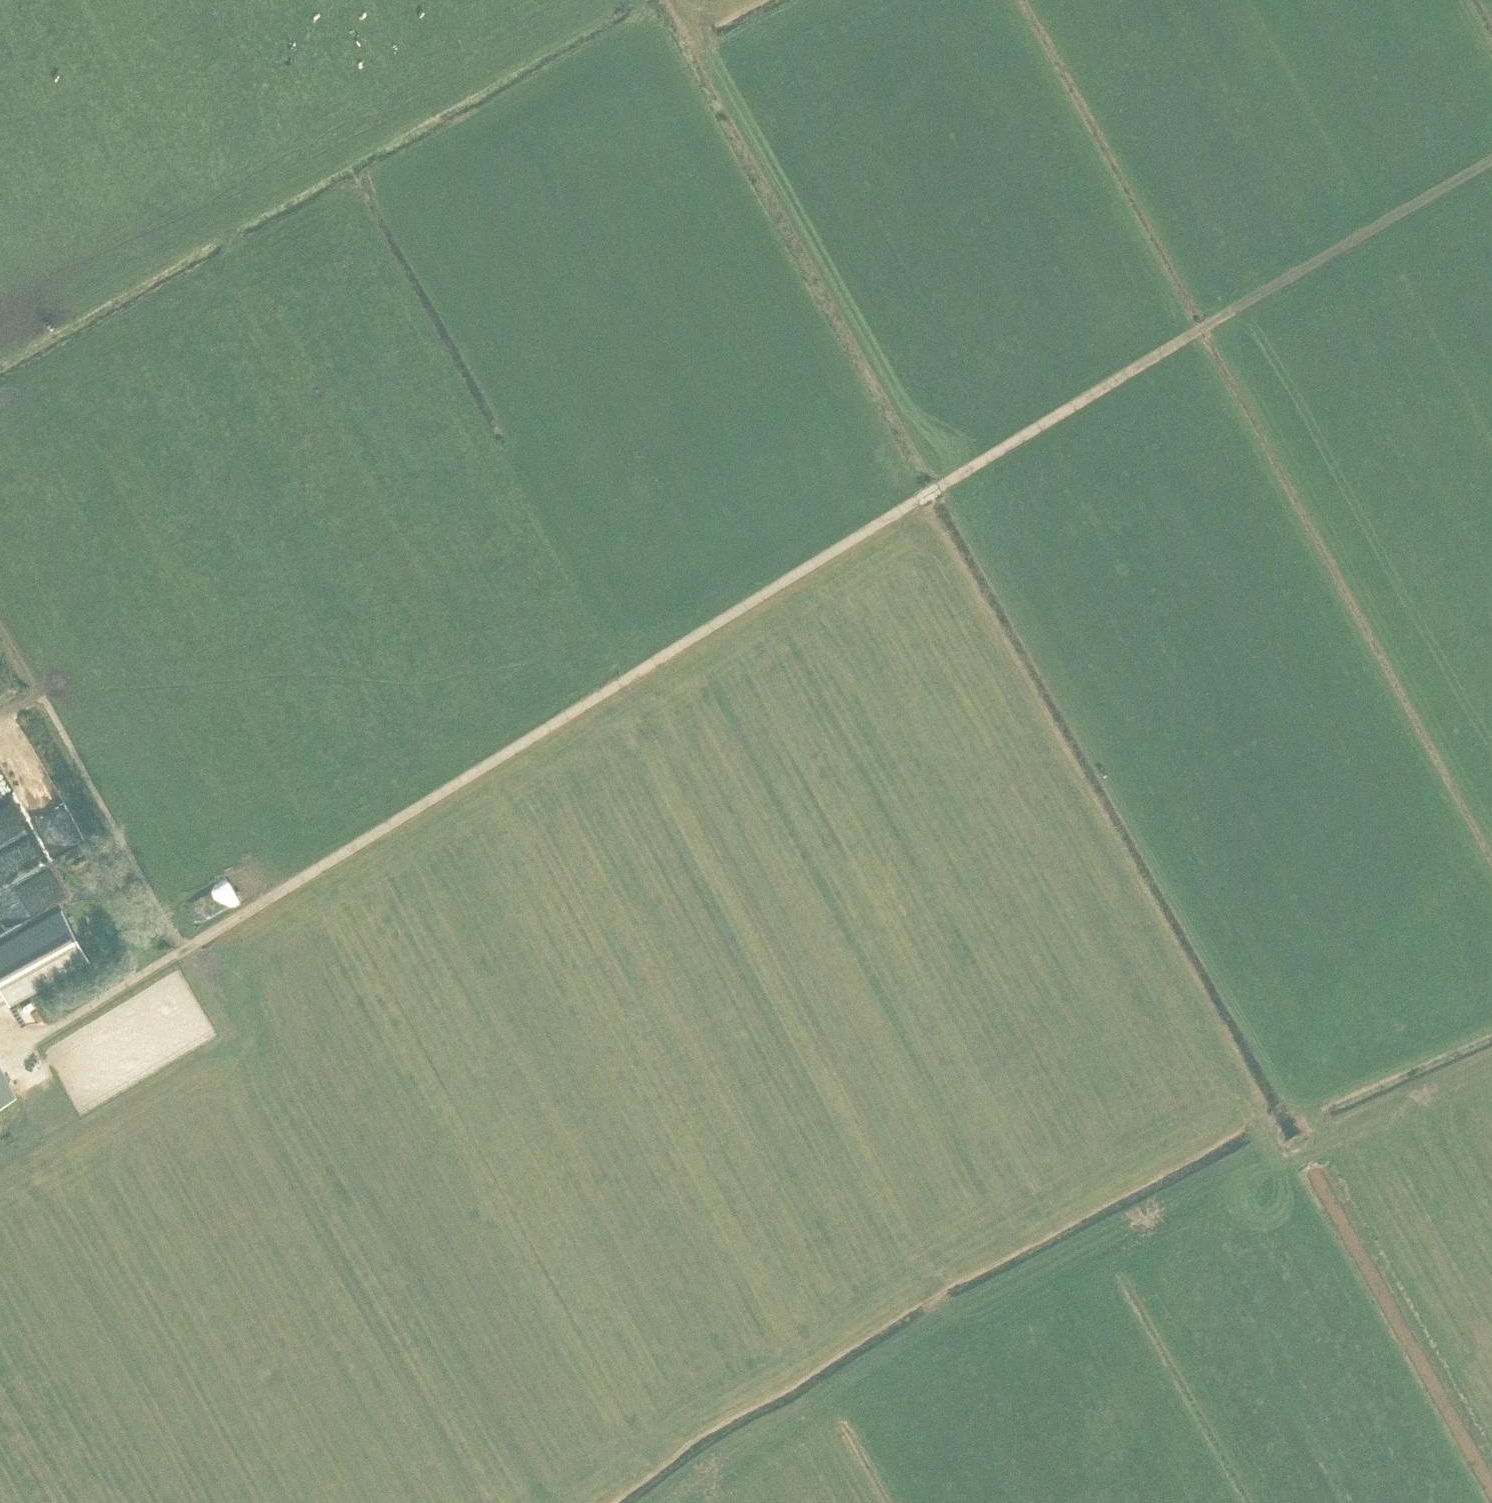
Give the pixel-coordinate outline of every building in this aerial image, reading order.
[(89,960),(62,910),(0,944),(0,984),(11,1004),(89,960)] [(16,1096),(0,1068),(0,1105),(16,1096)]
